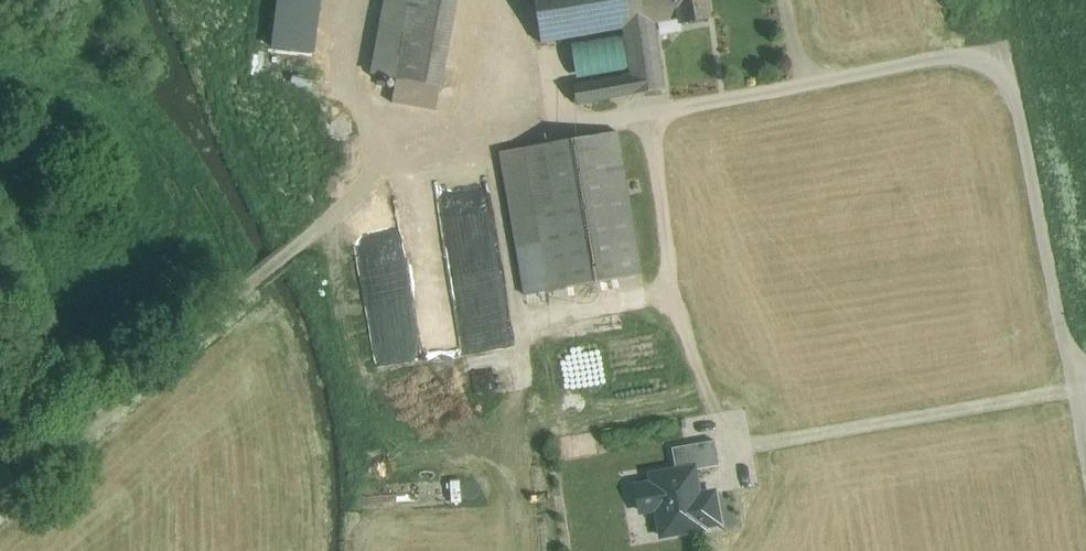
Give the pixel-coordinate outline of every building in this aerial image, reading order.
[(314,52),(321,0),(280,0),(274,47),(314,52)] [(396,79),(411,0),(386,0),(372,75),(396,79)] [(396,79),(392,102),(435,111),(456,0),(411,0),(396,79)] [(541,43),(623,28),(644,24),(640,0),(534,0),(541,43)] [(644,24),(653,22),(680,18),(680,22),(708,17),(705,0),(640,0),(644,24)] [(644,24),(623,28),(630,75),(573,85),(576,104),(664,88),(658,49),(669,47),(666,27),(654,29),(653,22),(644,24)] [(593,74),(591,43),(579,43),(580,75),(593,74)] [(617,131),(501,151),(525,295),(642,274),(617,131)] [(401,215),(408,242),(441,235),(435,208),(401,215)] [(417,327),(396,325),(395,338),(385,337),(386,327),(376,326),(373,357),(413,361),(417,327)] [(672,448),(675,468),(695,464),(696,469),(719,465),(716,440),(672,448)] [(656,512),(660,538),(707,530),(706,524),(719,522),(713,491),(700,493),(696,469),(695,464),(675,468),(649,472),(650,481),(635,484),(641,515),(656,512)]
